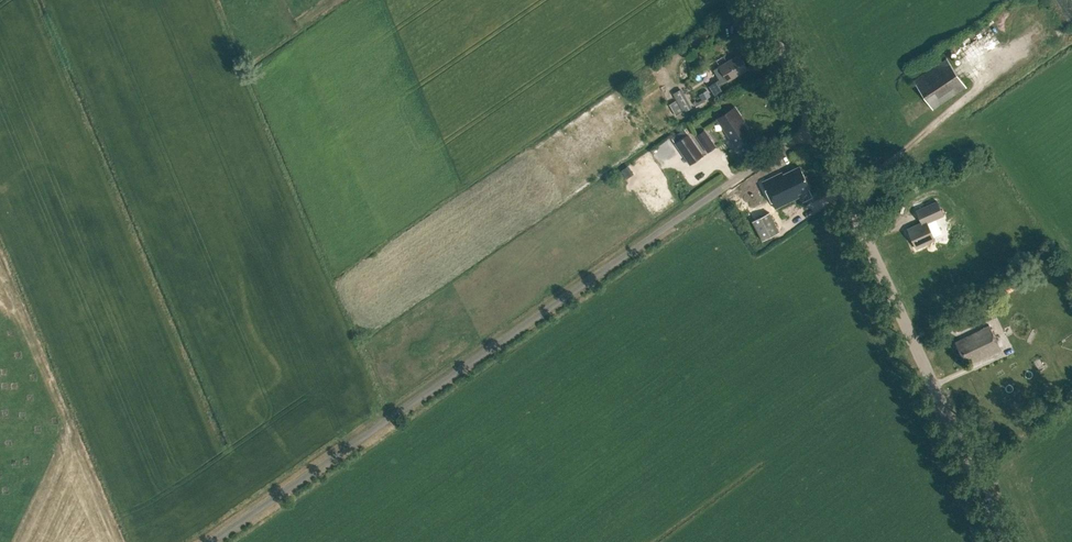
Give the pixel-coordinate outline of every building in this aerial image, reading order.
[(714,69),(722,84),(747,68),(739,54),(714,69)] [(966,87),(947,58),(913,81),(933,109),(966,87)] [(691,107),(680,88),(671,93),(682,112),(691,107)] [(702,101),(710,96),(707,90),(699,95),(702,101)] [(668,104),(674,115),(681,112),(675,100),(668,104)] [(735,107),(717,118),(735,144),(750,134),(739,117),(741,116),(735,107)] [(688,133),(675,142),(690,164),(703,155),(688,133)] [(699,140),(707,153),(715,148),(707,134),(699,140)] [(646,149),(627,158),(634,173),(639,170),(641,175),(655,168),(646,149)] [(799,165),(783,174),(782,172),(762,181),(775,207),(799,196),(798,193),(809,187),(799,165)] [(620,170),(625,178),(632,174),(627,166),(620,170)] [(907,229),(916,249),(926,245),(925,243),(934,239),(927,223),(943,216),(937,201),(916,210),(921,223),(907,229)] [(752,221),(761,239),(778,230),(768,212),(752,221)] [(752,247),(761,245),(759,238),(751,240),(752,247)] [(970,358),(972,363),(1001,349),(989,325),(955,342),(965,361),(970,358)]
